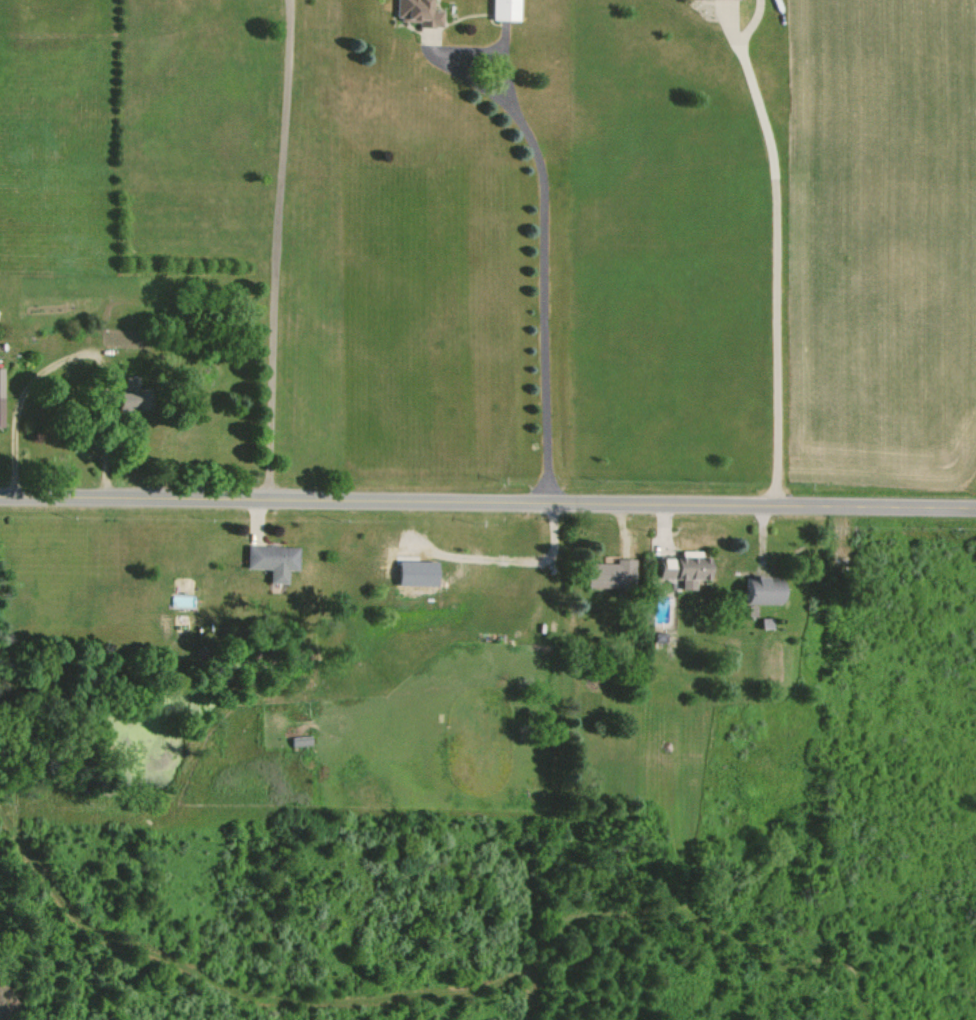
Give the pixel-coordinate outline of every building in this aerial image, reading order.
[(439,9),(429,9),(429,0),(393,0),(393,19),(415,19),(415,27),(439,27),(439,9)] [(519,0),(490,0),(490,19),(519,20),(519,0)] [(134,390),(111,386),(107,407),(130,411),(134,390)] [(242,568),(265,569),(264,583),(282,584),(282,569),(293,570),(294,547),(242,545),(242,568)] [(679,579),(678,589),(692,589),(692,579),(703,579),(704,558),(654,556),(653,578),(679,579)] [(614,563),(583,563),(583,588),(623,588),(623,580),(632,580),(632,559),(614,559),(614,563)] [(394,583),(433,585),(434,563),(395,562),(394,583)] [(742,577),(741,603),(780,604),(781,578),(742,577)]
